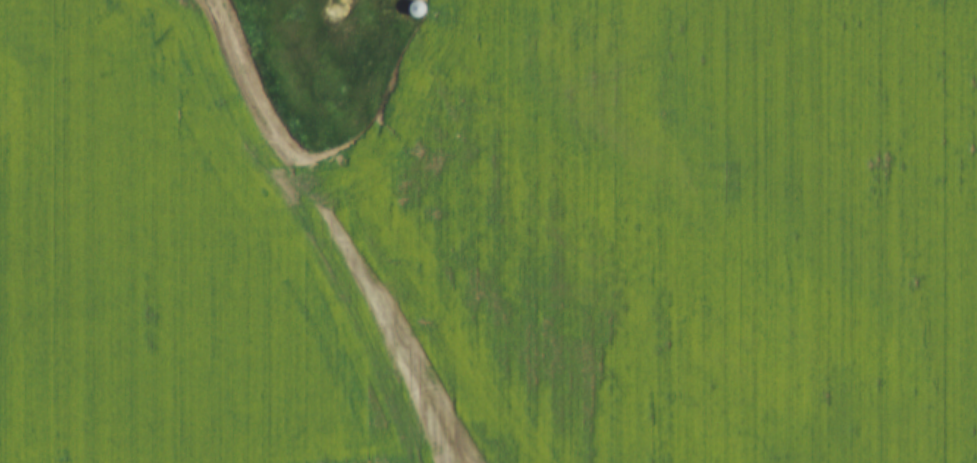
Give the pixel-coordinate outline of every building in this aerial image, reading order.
[(408,5),(412,17),(425,13),(421,1),(408,5)]
